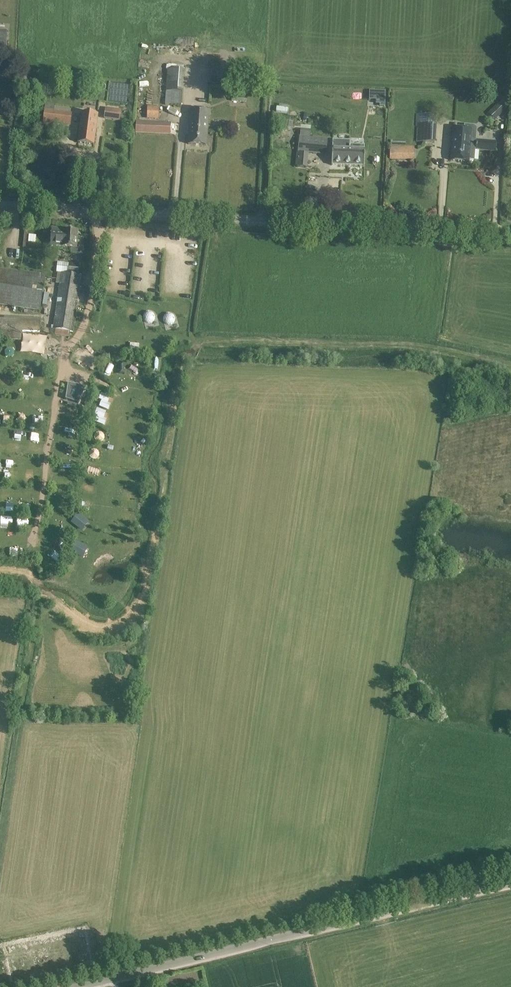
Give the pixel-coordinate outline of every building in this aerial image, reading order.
[(181,106),(184,71),(167,70),(165,105),(181,106)] [(376,99),(376,103),(385,103),(386,90),(376,89),(376,99)] [(233,90),(232,102),(246,103),(247,91),(233,90)] [(493,110),(499,117),(507,110),(500,103),(493,110)] [(159,120),(159,107),(148,106),(147,119),(159,120)] [(105,108),(104,119),(119,121),(121,110),(105,108)] [(45,110),(44,122),(70,126),(72,114),(54,112),(45,110)] [(188,145),(206,145),(209,112),(191,110),(188,145)] [(82,112),(78,143),(94,145),(98,115),(82,112)] [(417,115),(417,125),(419,125),(419,141),(435,142),(436,126),(434,125),(426,125),(426,116),(417,115)] [(171,135),(171,123),(136,122),(136,134),(171,135)] [(454,130),(451,160),(468,162),(468,160),(474,161),(475,150),(495,152),(496,142),(476,140),(477,129),(474,126),(465,125),(464,130),(454,130)] [(299,136),(297,151),(326,153),(327,139),(312,137),(310,137),(300,136),(299,136)] [(333,141),(332,165),(349,166),(363,166),(364,146),(349,145),(350,141),(333,141)] [(391,147),(390,160),(414,160),(414,147),(391,147)] [(296,152),(295,166),(307,167),(308,153),(296,152)] [(63,247),(71,248),(70,254),(82,255),(83,247),(83,244),(82,243),(82,242),(81,240),(78,238),(77,238),(78,232),(64,231),(64,229),(52,228),(51,246),(63,248),(63,247)] [(60,280),(52,329),(73,333),(82,276),(78,275),(80,265),(59,263),(58,272),(56,272),(55,279),(60,280)] [(40,311),(45,275),(0,267),(0,305),(40,311)] [(21,340),(22,331),(41,332),(41,319),(0,317),(0,339),(21,340)] [(70,385),(66,399),(78,403),(82,389),(70,385)] [(8,407),(1,406),(0,416),(0,420),(7,420),(8,407)] [(27,484),(36,485),(37,476),(27,476),(27,484)] [(79,516),(73,524),(83,532),(89,524),(79,516)] [(77,543),(72,552),(84,558),(89,550),(77,543)]
